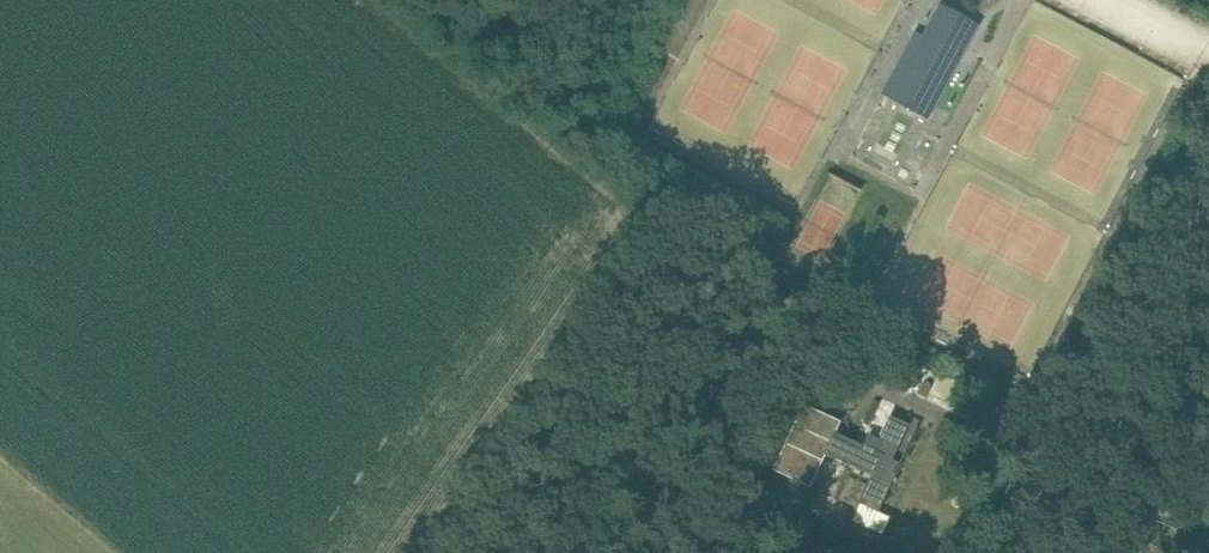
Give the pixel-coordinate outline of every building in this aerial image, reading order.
[(968,20),(947,8),(941,6),(925,37),(916,33),(884,94),(923,115),(952,60),(948,57),(968,20)] [(1191,94),(1185,107),(1198,112),(1203,100),(1191,94)] [(941,372),(930,401),(971,416),(982,387),(941,372)] [(804,405),(774,469),(810,486),(825,453),(834,433),(835,433),(840,421),(804,405)] [(834,433),(825,453),(872,475),(867,485),(849,477),(839,498),(858,507),(852,520),(883,534),(891,516),(879,511),(901,463),(887,457),(891,448),(896,451),(909,424),(890,415),(879,440),(868,435),(863,446),(835,433),(834,433)]
